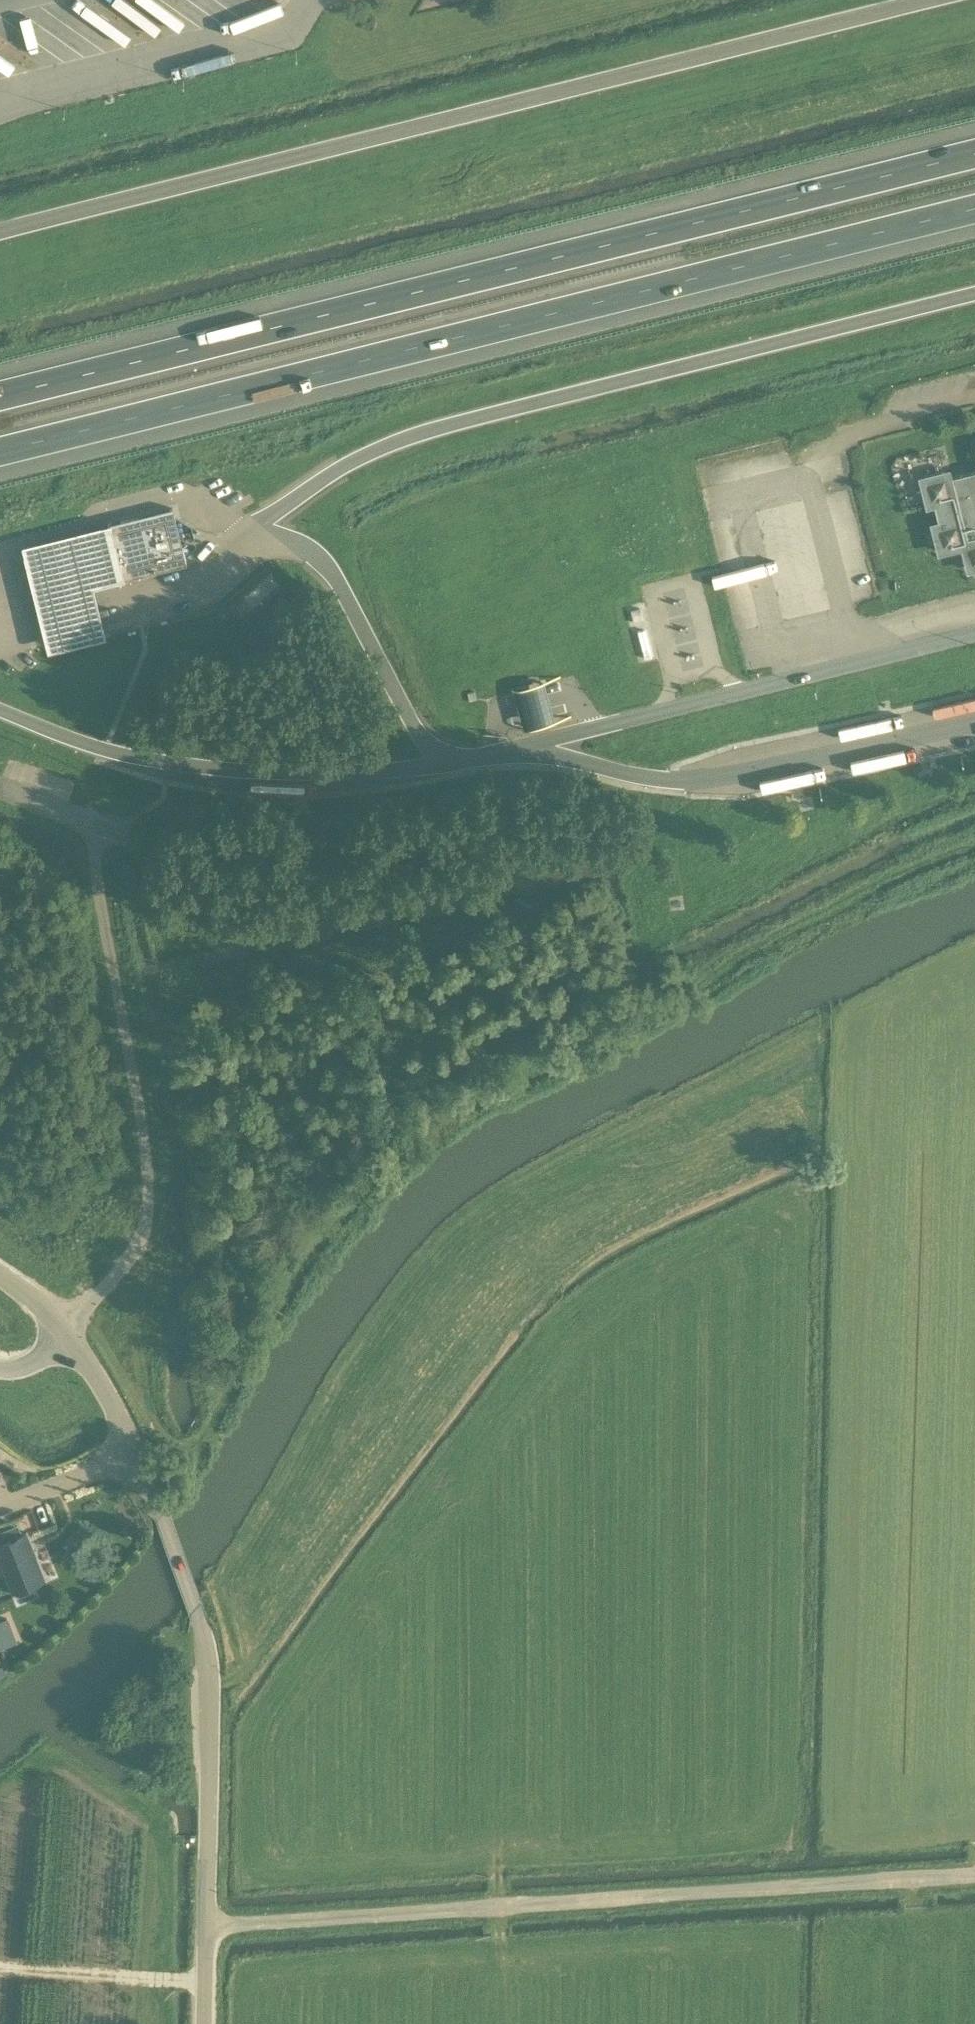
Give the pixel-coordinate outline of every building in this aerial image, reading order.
[(187,24),(153,0),(136,0),(182,32),(187,24)] [(220,22),(227,12),(210,0),(190,0),(220,22)] [(0,28),(0,36),(41,67),(48,57),(4,23),(0,28)] [(951,477),(949,468),(941,471),(937,455),(922,459),(913,454),(897,458),(892,465),(896,481),(904,486),(908,502),(924,498),(934,504),(938,521),(932,530),(936,545),(946,551),(962,547),(966,562),(974,568),(974,471),(951,477)] [(173,508),(108,524),(122,579),(187,563),(173,508)] [(122,579),(108,524),(21,545),(48,653),(106,639),(93,587),(122,579)] [(545,682),(519,688),(523,705),(528,725),(554,719),(549,698),(545,682)] [(934,714),(974,708),(974,690),(931,697),(934,714)] [(936,756),(932,741),(877,756),(881,771),(936,756)] [(737,793),(785,786),(784,776),(735,783),(737,793)] [(13,1591),(46,1578),(27,1531),(0,1542),(0,1557),(13,1591)] [(1,1649),(15,1643),(6,1619),(0,1621),(0,1648),(1,1649)]
